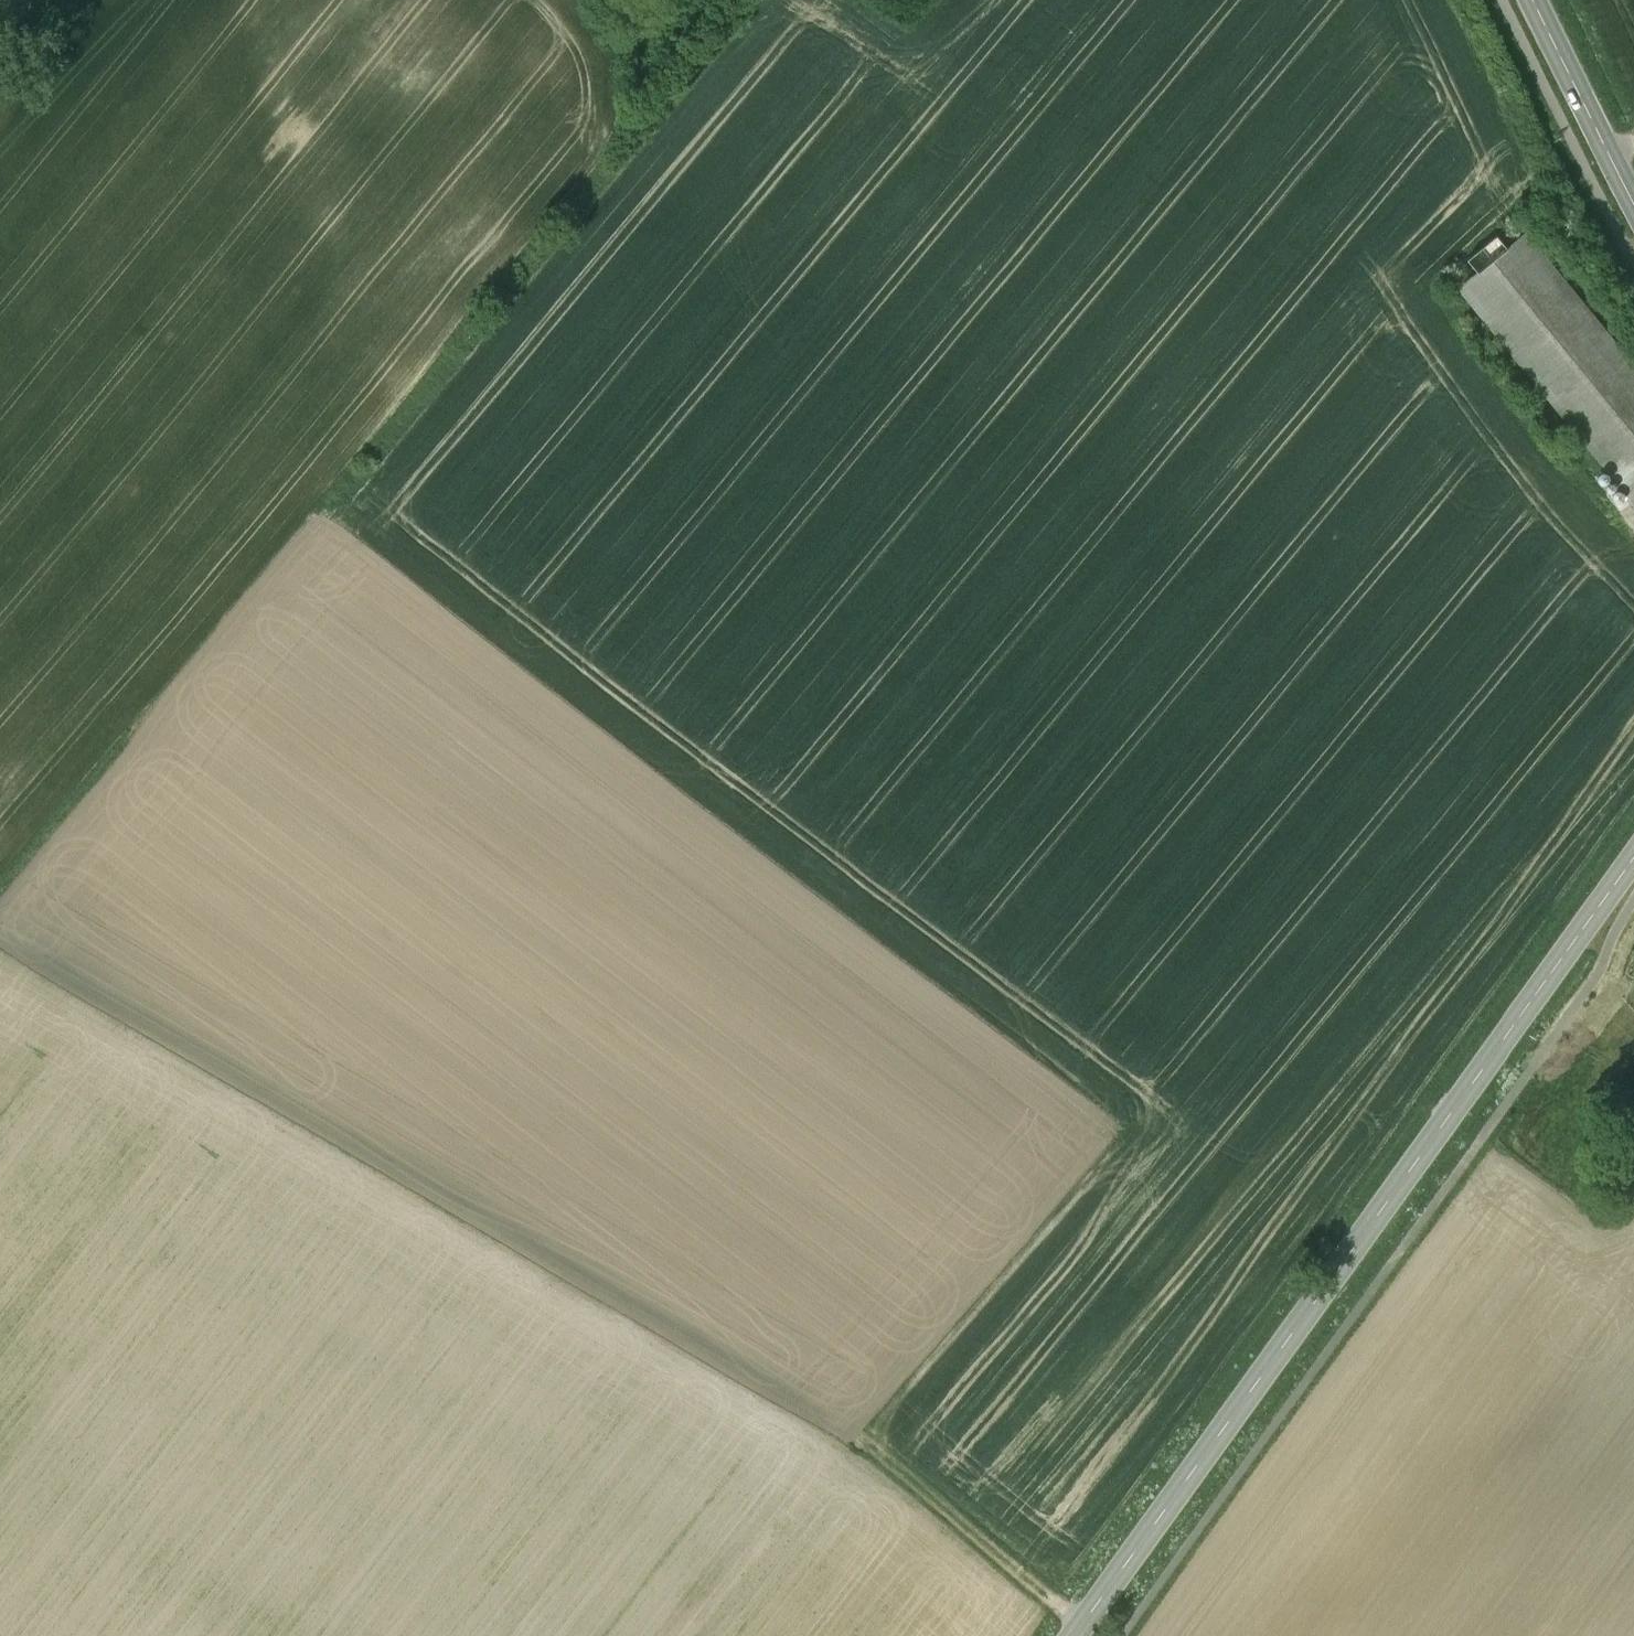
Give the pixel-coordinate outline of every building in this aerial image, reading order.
[(1526,234),(1507,249),(1496,236),(1467,260),(1478,273),(1460,287),(1633,502),(1633,368),(1526,234)]
